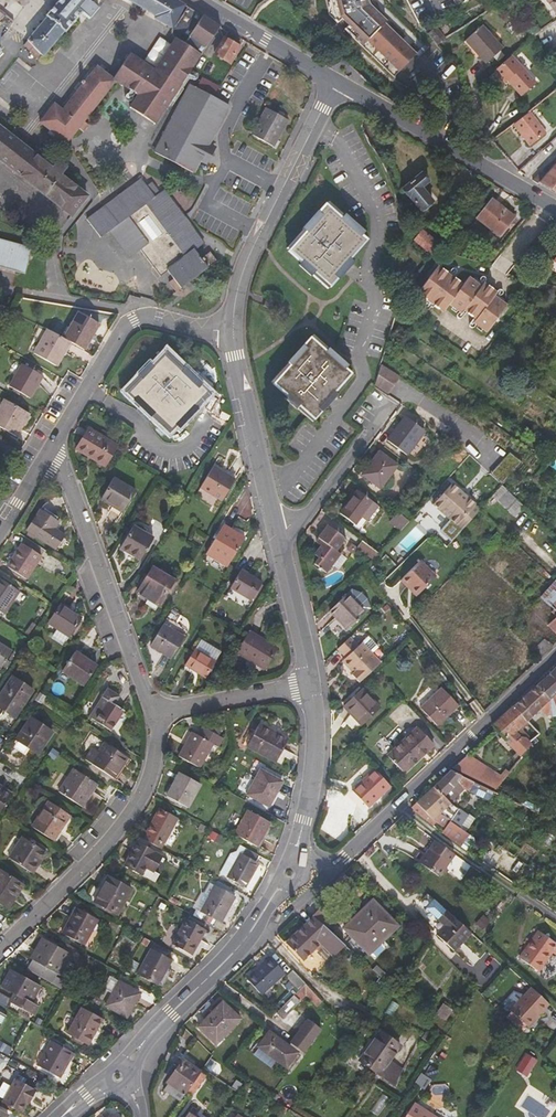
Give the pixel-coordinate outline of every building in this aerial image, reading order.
[(47,16),(48,17),(28,41),(33,47),(30,50),(39,60),(64,31),(66,32),(84,9),(88,13),(92,8),(91,7),(94,4),(91,1),(92,0),(60,0),(47,16)] [(176,0),(129,0),(156,16),(154,18),(172,28),(173,26),(180,31),(176,38),(154,70),(130,53),(113,79),(116,81),(138,95),(129,107),(155,124),(190,71),(220,27),(194,11),(185,5),(176,0)] [(368,41),(399,71),(415,55),(404,44),(385,26),(384,24),(386,22),(369,6),(368,2),(367,0),(330,0),(332,9),(338,8),(340,17),(342,19),(359,35),(355,39),(363,46),(368,41)] [(555,14),(555,0),(546,0),(555,14)] [(338,8),(332,9),(328,10),(329,14),(338,23),(342,19),(340,17),(338,8)] [(14,21),(5,14),(0,18),(0,22),(7,28),(14,21)] [(486,64),(503,48),(482,25),(465,40),(486,64)] [(176,38),(180,31),(173,26),(172,28),(171,30),(171,32),(171,33),(172,35),(174,37),(176,38)] [(445,37),(436,27),(429,33),(438,43),(445,37)] [(230,63),(240,47),(224,37),(214,54),(230,63)] [(536,83),(512,56),(494,71),(505,83),(508,81),(521,96),(536,83)] [(66,143),(116,81),(113,79),(97,66),(62,110),(54,103),(39,122),(66,143)] [(207,145),(229,104),(191,85),(155,152),(193,172),(200,159),(207,162),(214,149),(207,145)] [(273,146),(288,120),(267,108),(252,134),(273,146)] [(530,112),(513,125),(530,146),(546,133),(530,112)] [(39,146),(33,153),(0,128),(0,159),(71,215),(86,196),(60,175),(66,167),(39,146)] [(314,163),(311,161),(302,179),(305,180),(314,163)] [(545,177),(540,183),(555,192),(555,165),(545,177)] [(433,201),(422,187),(429,181),(421,173),(403,188),(421,211),(433,201)] [(540,183),(545,177),(539,173),(532,180),(538,185),(540,183)] [(181,213),(163,189),(160,192),(152,181),(147,185),(141,178),(87,219),(101,237),(110,230),(130,257),(141,250),(161,276),(168,271),(174,279),(180,288),(217,261),(210,251),(201,258),(195,250),(204,243),(198,235),(181,213)] [(512,222),(515,217),(491,198),(475,217),(500,237),(507,228),(512,222)] [(349,260),(367,241),(360,235),(362,233),(344,216),(342,218),(326,203),(303,229),(305,231),(288,250),(301,262),(299,265),(311,276),(313,273),(329,288),(351,262),(349,260)] [(441,245),(422,229),(413,239),(433,255),(441,246),(441,245)] [(32,248),(0,240),(0,267),(25,274),(32,248)] [(507,305),(494,296),(497,292),(484,283),(481,286),(468,277),(463,284),(438,265),(418,293),(443,312),(449,304),(462,314),(464,310),(476,319),(473,322),(487,332),(507,305)] [(180,288),(174,279),(167,284),(174,293),(180,288)] [(273,310),(277,301),(267,296),(263,306),(273,310)] [(84,350),(99,324),(78,311),(63,338),(70,342),(84,350)] [(57,366),(70,342),(63,338),(47,329),(34,353),(57,366)] [(334,393),(351,374),(345,368),(347,366),(328,349),(326,351),(311,336),(288,362),(290,364),(272,383),(286,396),(284,398),(296,409),(298,406),(313,421),(336,396),(334,393)] [(195,407),(210,391),(185,368),(183,370),(164,352),(151,366),(149,363),(138,375),(140,377),(125,393),(150,416),(152,413),(172,431),(178,425),(180,427),(197,409),(195,407)] [(30,398),(43,376),(22,363),(10,386),(30,398)] [(389,391),(399,376),(381,363),(375,383),(387,392),(389,391)] [(30,414),(4,399),(0,406),(0,427),(16,437),(30,414)] [(407,455),(425,431),(405,416),(387,440),(407,455)] [(105,465),(117,445),(89,428),(76,448),(105,465)] [(380,488),(398,465),(379,451),(362,474),(380,488)] [(222,501),(236,479),(214,465),(199,488),(222,501)] [(136,491),(113,477),(101,498),(110,504),(111,502),(125,510),(136,491)] [(452,483),(434,504),(451,519),(441,531),(452,540),(479,510),(474,505),(476,504),(452,483)] [(379,507),(357,490),(340,513),(355,524),(361,516),(368,521),(379,507)] [(506,509),(516,498),(508,490),(498,500),(506,509)] [(59,520),(42,509),(28,529),(29,530),(36,534),(57,548),(65,534),(55,527),(59,520)] [(335,520),(330,527),(340,534),(345,528),(335,520)] [(337,551),(346,539),(340,534),(330,527),(327,524),(317,537),(318,538),(323,542),(320,546),(314,553),(319,557),(314,563),(327,573),(333,565),(341,554),(337,551)] [(228,566),(245,538),(223,525),(206,553),(228,566)] [(141,560),(154,538),(133,526),(120,547),(141,560)] [(36,534),(29,530),(26,535),(33,540),(36,534)] [(379,554),(362,541),(357,548),(360,550),(373,561),(379,554)] [(26,579),(41,556),(22,543),(7,566),(8,567),(13,570),(26,579)] [(357,548),(351,543),(347,550),(356,556),(360,550),(357,548)] [(347,559),(341,554),(333,565),(339,570),(347,559)] [(416,596),(436,576),(421,560),(400,580),(416,596)] [(536,572),(554,589),(555,586),(555,580),(541,566),(536,572)] [(159,605),(174,580),(152,567),(137,592),(159,605)] [(251,601),(262,582),(241,570),(230,588),(251,601)] [(0,578),(0,612),(4,614),(13,600),(19,590),(0,578)] [(554,589),(544,598),(555,610),(555,586),(554,589)] [(348,630),(370,608),(367,599),(361,593),(352,589),(329,610),(348,630)] [(20,606),(27,596),(19,590),(13,600),(20,606)] [(70,636),(82,617),(61,604),(48,623),(70,636)] [(171,659),(185,637),(163,624),(150,646),(171,659)] [(277,651),(259,640),(261,638),(249,630),(236,652),(265,670),(277,651)] [(368,637),(359,645),(350,636),(338,647),(347,657),(345,658),(345,662),(350,667),(353,667),(357,670),(353,674),(361,682),(374,669),(382,662),(374,654),(379,648),(368,637)] [(540,659),(554,646),(545,639),(532,651),(540,659)] [(201,640),(195,649),(215,661),(221,652),(201,640)] [(12,651),(0,643),(0,668),(1,669),(12,651)] [(205,678),(215,661),(195,649),(185,665),(205,678)] [(84,685),(97,666),(75,651),(62,670),(84,685)] [(550,674),(537,685),(550,699),(555,694),(555,667),(550,674)] [(33,690),(12,676),(0,694),(0,707),(5,710),(8,706),(18,713),(33,690)] [(550,699),(537,685),(513,706),(527,721),(541,708),(547,715),(548,715),(551,724),(554,724),(552,717),(550,699)] [(459,706),(441,687),(420,708),(438,726),(459,706)] [(107,688),(89,716),(110,731),(123,710),(115,705),(120,696),(107,688)] [(361,725),(380,707),(363,689),(343,707),(361,725)] [(18,713),(8,706),(5,710),(16,717),(18,713)] [(527,721),(513,706),(492,725),(506,742),(521,757),(533,744),(519,729),(527,721)] [(38,754),(52,732),(31,717),(12,745),(24,753),(28,747),(38,754)] [(276,762),(288,739),(280,734),(279,736),(267,729),(267,728),(259,723),(246,746),(276,762)] [(200,767),(213,744),(217,746),(222,737),(203,727),(199,735),(192,732),(179,756),(200,767)] [(434,745),(418,727),(387,755),(404,773),(434,745)] [(113,778),(127,757),(105,742),(99,752),(94,749),(87,760),(91,763),(113,778)] [(503,781),(466,755),(453,768),(496,790),(503,781)] [(82,807),(97,784),(74,768),(59,791),(82,807)] [(269,806),(282,782),(260,769),(247,794),(269,806)] [(391,786),(375,769),(352,790),(368,807),(391,786)] [(461,776),(450,770),(410,808),(433,826),(435,822),(446,829),(442,834),(461,847),(469,836),(459,829),(471,817),(451,804),(443,797),(454,787),(456,784),(469,791),(474,782),(461,776)] [(187,807),(200,783),(179,772),(166,796),(187,807)] [(12,794),(0,786),(0,812),(12,794)] [(70,815),(49,801),(32,827),(53,841),(70,815)] [(161,848),(177,817),(160,808),(146,833),(148,833),(145,839),(161,848)] [(256,846),(270,822),(248,810),(235,834),(256,846)] [(33,873),(46,852),(23,837),(9,858),(33,873)] [(445,867),(455,854),(435,840),(429,849),(430,850),(427,854),(419,849),(413,858),(439,877),(444,874),(448,869),(445,867)] [(153,870),(161,856),(136,842),(125,864),(142,873),(145,866),(153,870)] [(245,887),(259,863),(255,861),(258,855),(245,848),(242,853),(240,853),(227,877),(245,887)] [(227,877),(240,853),(237,851),(230,853),(219,873),(227,877)] [(145,866),(142,873),(154,880),(158,873),(153,870),(145,866)] [(24,884),(0,868),(0,904),(3,906),(9,897),(14,900),(24,884)] [(117,914),(131,889),(108,876),(94,902),(117,914)] [(210,883),(204,894),(209,897),(215,886),(210,883)] [(220,921),(234,896),(215,886),(209,897),(201,911),(220,921)] [(8,909),(14,900),(9,897),(3,906),(8,909)] [(471,933),(434,899),(426,908),(445,925),(436,935),(454,951),(471,933)] [(398,926),(372,900),(344,928),(376,960),(379,960),(386,952),(386,950),(380,942),(398,926)] [(83,945),(97,919),(76,907),(62,933),(83,945)] [(335,921),(321,907),(312,915),(313,916),(327,929),(335,921)] [(483,915),(475,923),(483,930),(490,921),(483,915)] [(327,929),(313,916),(286,942),(303,961),(320,944),(333,957),(344,945),(327,929)] [(191,955),(205,929),(186,919),(172,944),(187,953),(191,955)] [(552,952),(555,955),(555,943),(538,930),(519,958),(538,971),(552,952)] [(59,975),(71,954),(42,938),(30,959),(32,960),(56,974),(59,975)] [(146,946),(150,941),(144,938),(141,943),(146,946)] [(184,959),(187,953),(172,944),(168,950),(184,959)] [(157,985),(171,959),(151,948),(137,974),(157,985)] [(261,994),(285,973),(270,957),(247,978),(261,994)] [(56,974),(32,960),(27,969),(51,983),(56,974)] [(384,972),(376,965),(372,969),(381,976),(384,972)] [(40,986),(10,969),(1,986),(13,992),(18,995),(13,1003),(32,1014),(37,1005),(31,1002),(40,986)] [(305,983),(293,970),(286,977),(298,990),(305,983)] [(381,978),(375,984),(379,988),(385,982),(381,978)] [(127,1017),(140,993),(118,981),(105,1005),(127,1017)] [(298,990),(276,1013),(282,1019),(306,996),(317,1007),(322,1001),(305,983),(298,990)] [(504,1004),(530,1029),(536,1022),(536,1020),(550,1005),(532,989),(525,996),(515,992),(504,1004)] [(13,1003),(18,995),(13,992),(8,1001),(13,1003)] [(224,1004),(222,1001),(208,1016),(210,1019),(224,1004)] [(443,1003),(436,1014),(446,1022),(453,1010),(443,1003)] [(216,1044),(240,1018),(224,1004),(210,1019),(208,1016),(198,1027),(216,1044)] [(87,1044),(101,1019),(81,1008),(67,1033),(87,1044)] [(287,1068),(298,1052),(302,1055),(321,1029),(307,1019),(288,1045),(269,1030),(257,1046),(287,1068)] [(401,1045),(381,1030),(359,1061),(379,1075),(387,1064),(390,1059),(401,1045)] [(426,1031),(422,1038),(428,1042),(432,1035),(426,1031)] [(59,1078),(73,1052),(51,1040),(37,1065),(59,1078)] [(516,1069),(527,1076),(538,1059),(527,1052),(516,1069)] [(201,1071),(184,1059),(168,1083),(185,1095),(201,1071)] [(390,1059),(387,1064),(379,1075),(394,1086),(404,1069),(390,1059)] [(190,1099),(206,1075),(201,1071),(185,1095),(190,1099)] [(36,1090),(15,1079),(2,1102),(21,1113),(26,1104),(29,1098),(31,1099),(36,1090)] [(168,1083),(163,1090),(180,1102),(185,1095),(168,1083)] [(288,1108),(277,1102),(273,1108),(284,1114),(288,1108)] [(415,1102),(405,1116),(438,1116),(415,1102)]
